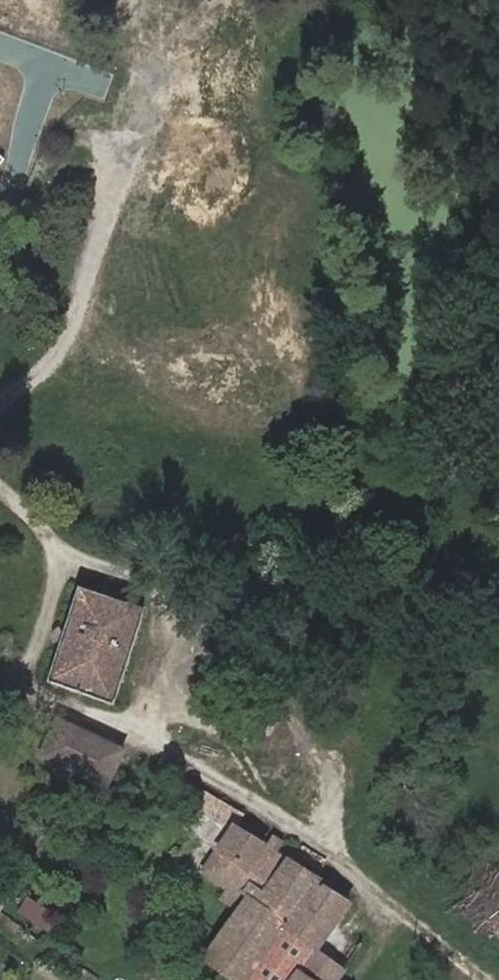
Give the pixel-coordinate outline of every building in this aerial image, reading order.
[(81,587),(48,682),(114,704),(147,609),(81,587)] [(119,753),(56,720),(37,756),(101,789),(119,753)] [(101,789),(37,756),(34,762),(97,796),(101,789)] [(30,763),(23,775),(50,790),(57,777),(30,763)] [(299,975),(343,914),(308,889),(311,885),(233,828),(205,866),(227,882),(219,894),(237,908),(203,955),(237,979),(306,979),(299,975)] [(6,867),(15,849),(0,841),(0,864),(6,867)] [(335,926),(299,975),(306,979),(335,979),(360,945),(335,926)]
